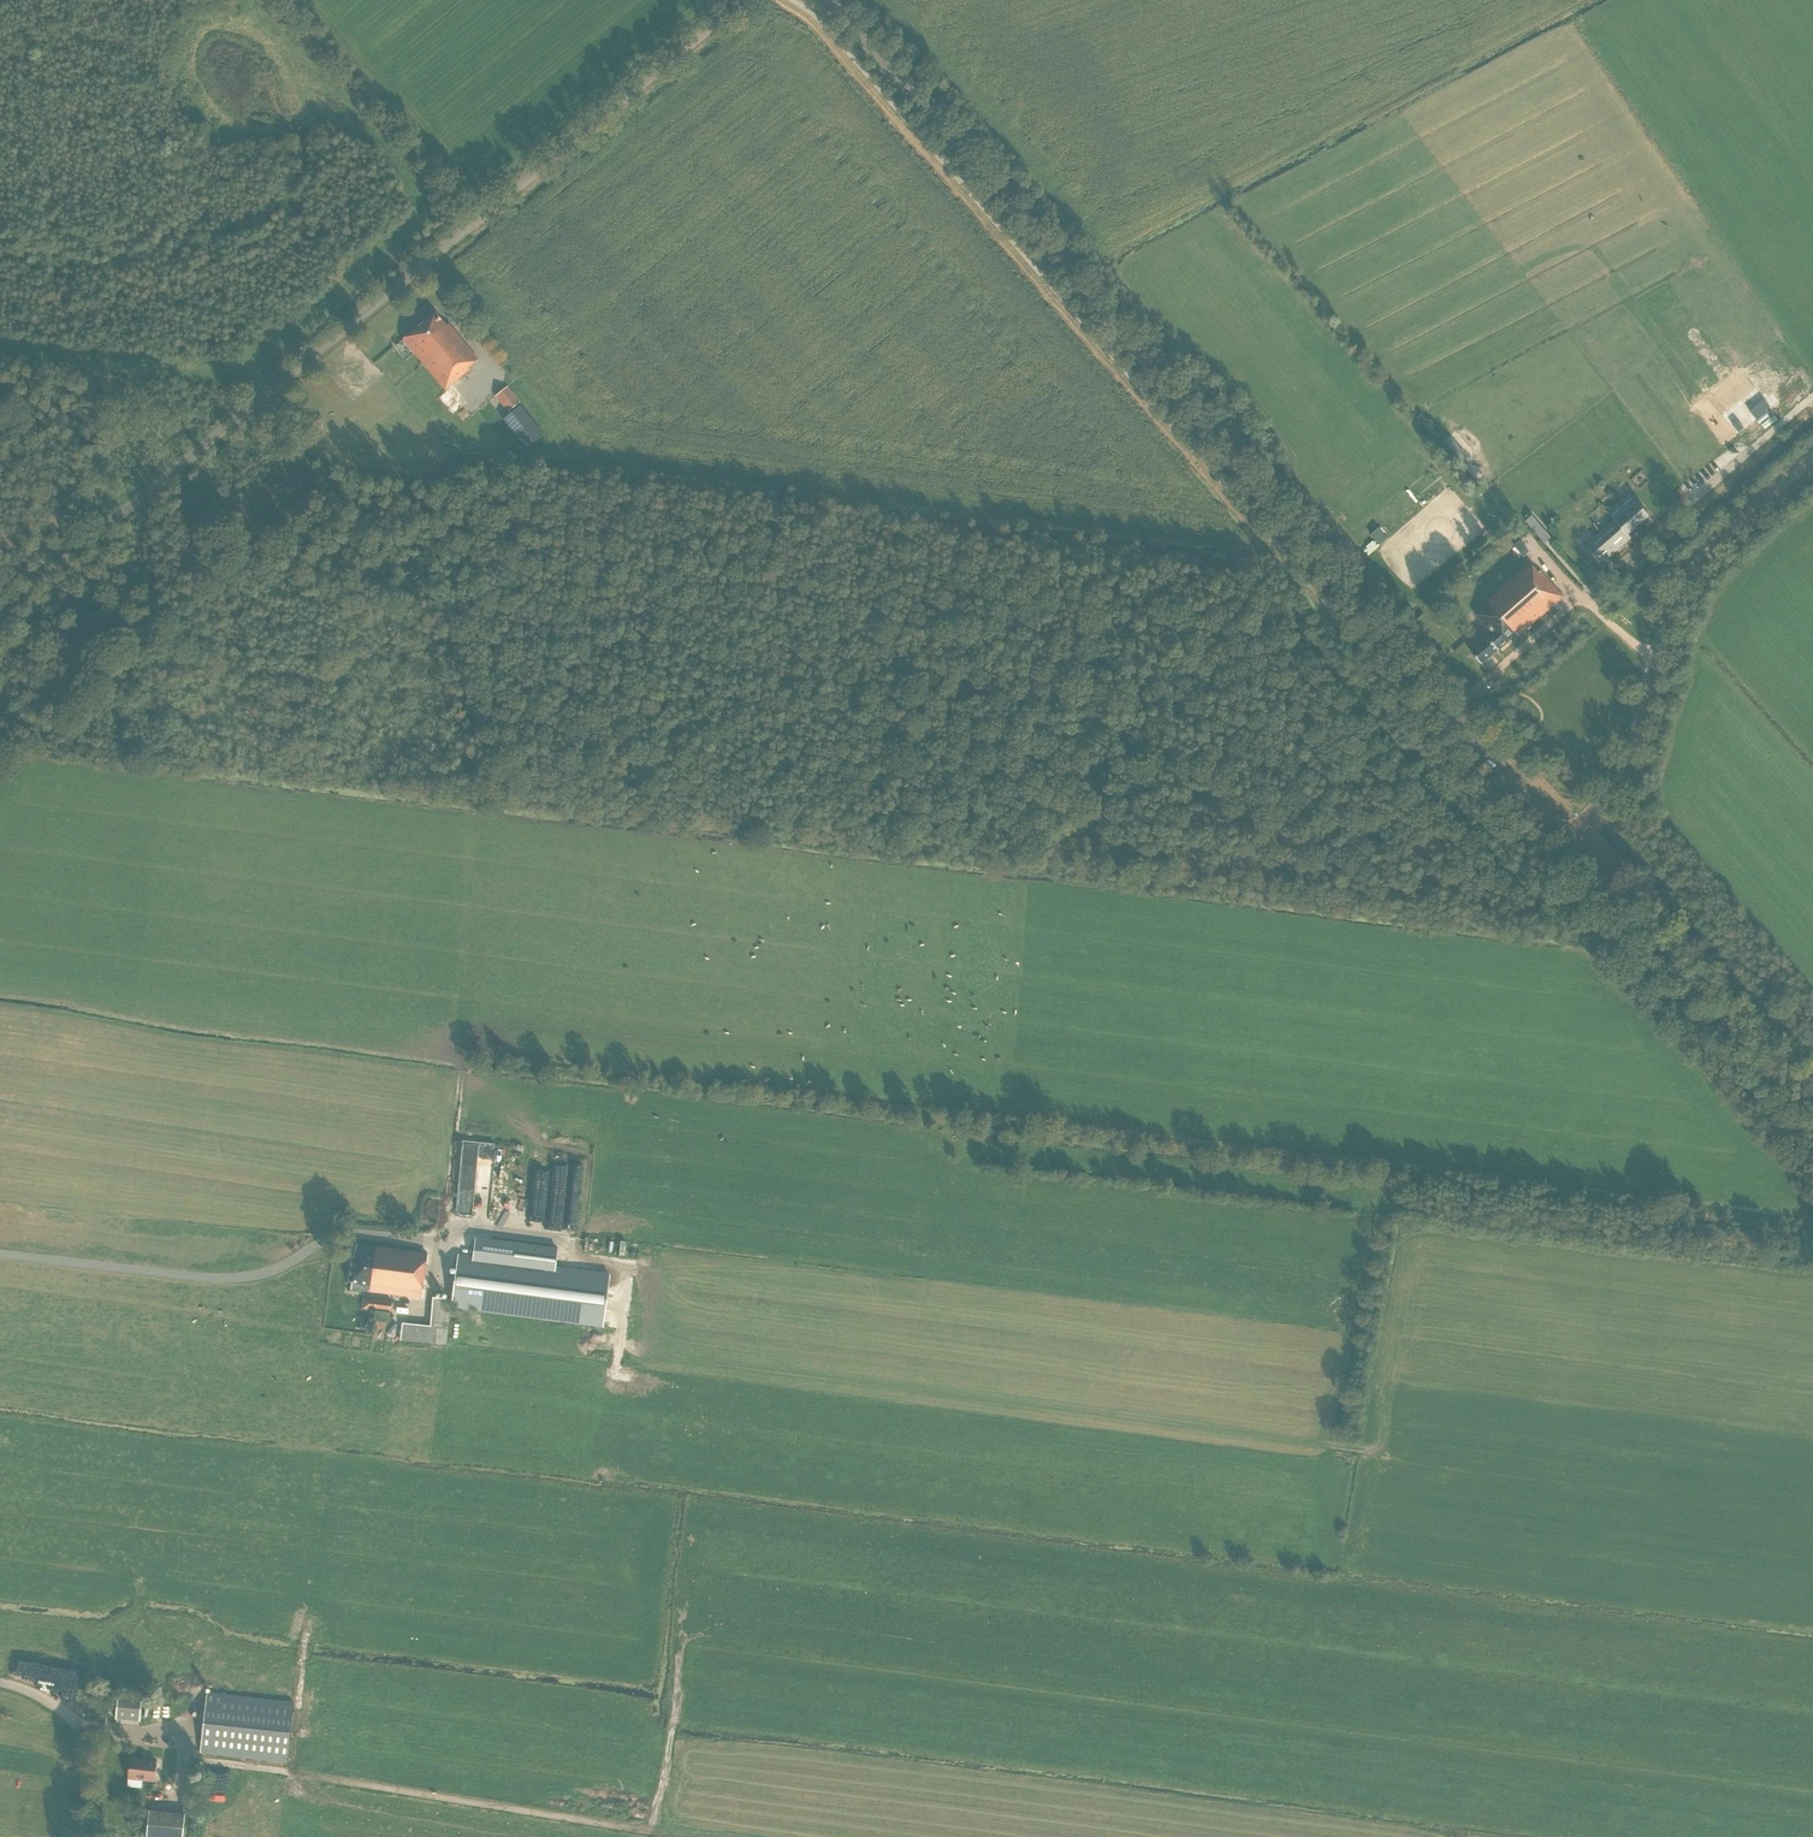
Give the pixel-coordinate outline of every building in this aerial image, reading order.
[(436,312),(403,339),(446,390),(471,369),(470,367),(479,359),(449,323),(447,325),(436,312)] [(544,433),(542,431),(507,387),(496,396),(510,413),(503,419),(526,447),(544,433)] [(1457,444),(1464,439),(1458,431),(1451,435),(1457,444)] [(1696,483),(1707,479),(1703,471),(1692,475),(1696,483)] [(1407,492),(1391,505),(1405,522),(1412,516),(1405,508),(1414,501),(1407,492)] [(1650,516),(1630,493),(1618,502),(1639,526),(1650,516)] [(1639,526),(1618,502),(1607,512),(1608,513),(1609,514),(1614,520),(1628,535),(1639,526)] [(1501,514),(1491,523),(1496,529),(1506,520),(1501,514)] [(1551,537),(1532,515),(1526,521),(1545,543),(1551,537)] [(1628,535),(1614,520),(1599,533),(1615,551),(1631,538),(1628,535)] [(1386,540),(1394,536),(1387,523),(1379,527),(1386,540)] [(1615,551),(1599,533),(1585,546),(1600,564),(1615,551)] [(1529,551),(1520,541),(1515,545),(1524,556),(1529,551)] [(1531,564),(1513,580),(1475,613),(1493,634),(1471,652),(1481,664),(1510,640),(1511,642),(1565,597),(1542,570),(1538,573),(1531,564)] [(512,1183),(512,1176),(500,1175),(499,1199),(516,1199),(516,1183),(512,1183)] [(522,1175),(517,1205),(534,1208),(536,1196),(532,1195),(535,1178),(522,1175)] [(462,1187),(462,1212),(478,1212),(478,1187),(462,1187)] [(431,1195),(431,1215),(442,1215),(443,1196),(431,1195)] [(422,1297),(428,1252),(358,1243),(356,1255),(354,1254),(350,1280),(353,1281),(352,1287),(422,1297)] [(603,1326),(610,1275),(459,1254),(452,1305),(603,1326)] [(401,1339),(441,1342),(446,1343),(449,1310),(445,1310),(446,1298),(432,1297),(430,1325),(402,1323),(401,1339)] [(390,1312),(391,1300),(375,1299),(374,1310),(390,1312)] [(294,1702),(206,1692),(199,1753),(287,1763),(294,1702)] [(118,1693),(115,1719),(139,1721),(141,1696),(118,1693)] [(156,1760),(130,1757),(127,1779),(154,1782),(156,1760)] [(149,1809),(146,1836),(183,1836),(185,1813),(149,1809)]
